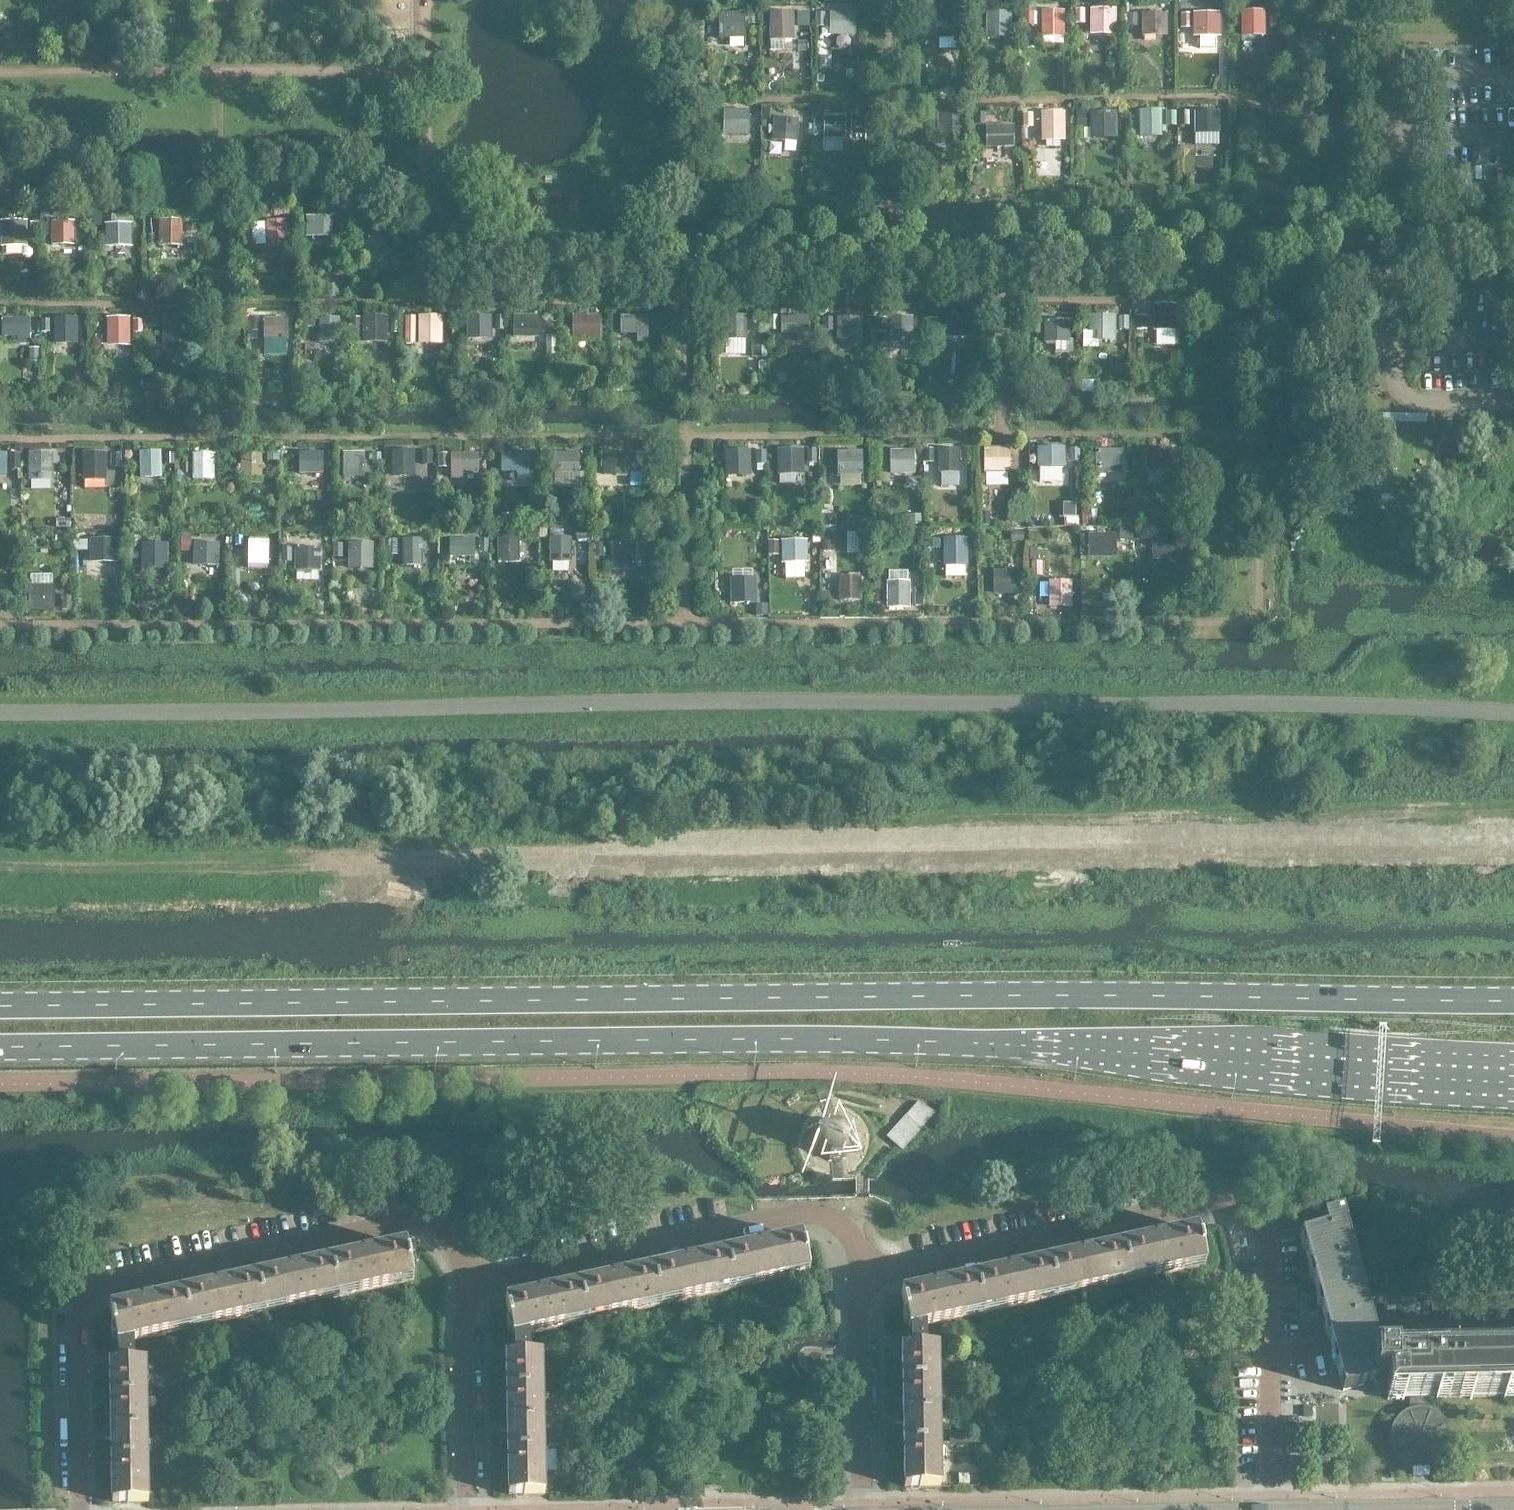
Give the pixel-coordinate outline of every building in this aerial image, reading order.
[(1119,33),(1118,7),(1091,7),(1092,33),(1119,33)] [(772,38),(795,37),(795,10),(772,10),(772,38)] [(1198,34),(1222,32),(1221,12),(1197,13),(1198,34)] [(1172,13),(1147,13),(1147,38),(1172,38),(1172,13)] [(1276,13),(1251,13),(1251,38),(1276,38),(1276,13)] [(751,14),(726,14),(726,39),(751,39),(751,14)] [(863,14),(838,14),(838,39),(863,39),(863,14)] [(965,14),(940,14),(940,38),(965,38),(965,14)] [(1065,14),(1040,14),(1040,38),(1065,38),(1065,14)] [(1142,108),(1143,134),(1163,133),(1163,108),(1142,108)] [(1043,139),(1067,138),(1066,110),(1042,111),(1043,139)] [(775,140),(787,140),(787,149),(800,149),(799,117),(775,117),(775,140)] [(1017,117),(992,117),(992,142),(1017,142),(1017,117)] [(1226,117),(1201,117),(1201,142),(1226,142),(1226,117)] [(852,118),(827,118),(827,143),(852,143),(852,118)] [(1124,118),(1099,118),(1099,142),(1124,142),(1124,118)] [(756,119),(732,119),(732,144),(756,144),(756,119)] [(184,242),(183,221),(162,221),(163,243),(184,242)] [(31,223),(6,223),(6,248),(31,248),(31,223)] [(136,224),(112,224),(112,248),(136,248),(136,224)] [(297,224),(273,224),(273,249),(297,249),(297,224)] [(54,227),(55,243),(77,242),(77,226),(54,227)] [(405,252),(390,233),(370,247),(385,267),(405,252)] [(1157,304),(1158,343),(1178,343),(1177,303),(1157,304)] [(1117,338),(1117,314),(1091,314),(1091,338),(1117,338)] [(540,315),(515,315),(515,340),(540,340),(540,315)] [(783,337),(810,338),(811,315),(784,315),(783,337)] [(108,316),(108,344),(132,344),(132,316),(108,316)] [(265,316),(265,336),(290,336),(290,317),(265,316)] [(576,316),(576,335),(602,335),(602,316),(576,316)] [(748,316),(724,316),(724,341),(748,341),(748,316)] [(366,317),(366,339),(388,339),(388,317),(366,317)] [(861,317),(837,317),(837,341),(861,342),(861,317)] [(966,318),(941,318),(941,343),(966,343),(966,318)] [(186,319),(161,319),(161,343),(186,343),(186,319)] [(341,319),(316,319),(316,343),(341,343),(341,319)] [(648,319),(623,319),(623,344),(648,344),(648,319)] [(88,320),(64,320),(64,345),(88,345),(88,320)] [(1069,321),(1044,321),(1044,345),(1069,345),(1069,321)] [(448,325),(423,325),(423,350),(448,350),(448,325)] [(267,350),(288,350),(288,338),(267,337),(267,350)] [(1175,354),(1150,354),(1150,378),(1175,378),(1175,354)] [(1064,478),(1063,446),(1039,446),(1040,479),(1064,478)] [(940,482),(961,483),(962,447),(941,447),(940,482)] [(1149,447),(1148,468),(1173,468),(1173,448),(1149,447)] [(162,476),(163,450),(142,449),(141,475),(162,476)] [(862,466),(863,450),(841,449),(841,465),(862,466)] [(1008,450),(984,450),(984,475),(1008,475),(1008,450)] [(54,478),(54,451),(31,451),(31,479),(54,478)] [(416,451),(391,451),(391,475),(416,475),(416,451)] [(481,452),(452,451),(452,469),(480,470),(481,452)] [(1120,451),(1094,452),(1095,473),(1121,472),(1120,451)] [(322,453),(298,453),(298,477),(322,477),(322,453)] [(627,453),(603,453),(603,478),(627,478),(627,453)] [(528,454),(504,454),(504,479),(528,479),(528,454)] [(813,462),(789,462),(789,487),(813,487),(813,462)] [(921,462),(896,462),(896,487),(921,487),(921,462)] [(115,463),(90,463),(90,488),(115,488),(115,463)] [(222,463),(198,463),(198,488),(222,488),(222,463)] [(0,464),(0,488),(13,488),(13,464),(0,464)] [(1091,554),(1117,554),(1117,533),(1091,533),(1091,554)] [(94,537),(95,565),(118,564),(117,536),(94,537)] [(966,540),(942,540),(942,565),(966,565),(966,540)] [(195,562),(220,563),(222,542),(196,541),(195,562)] [(639,543),(615,541),(613,565),(636,568),(639,543)] [(183,542),(159,542),(159,567),(183,567),(183,542)] [(280,542),(256,542),(256,566),(280,566),(280,542)] [(379,542),(355,542),(355,566),(379,566),(379,542)] [(482,542),(458,542),(458,567),(482,567),(482,542)] [(577,542),(552,542),(552,566),(577,566),(577,542)] [(1175,542),(1151,542),(1151,567),(1175,567),(1175,542)] [(815,543),(791,543),(791,567),(815,567),(815,543)] [(994,569),(995,592),(1021,591),(1021,568),(994,569)] [(1080,574),(1055,574),(1055,599),(1080,599),(1080,574)] [(61,580),(36,580),(36,605),(61,605),(61,580)] [(909,584),(885,584),(885,608),(909,608),(909,584)] [(920,1128),(934,1113),(918,1102),(905,1115),(920,1128)] [(901,1150),(920,1129),(920,1128),(905,1115),(886,1136),(901,1150)] [(854,1146),(852,1130),(839,1120),(823,1123),(813,1135),(815,1152),(828,1162),(844,1159),(854,1146)] [(1374,1355),(1359,1299),(1339,1227),(1345,1226),(1341,1213),(1322,1218),(1326,1230),(1301,1237),(1328,1338),(1343,1391),(1370,1383),(1375,1382),(1372,1355),(1374,1355)] [(1205,1265),(1197,1230),(1164,1237),(1162,1233),(1153,1235),(1153,1240),(1122,1246),(1130,1282),(1205,1265)] [(809,1273),(801,1238),(769,1245),(767,1241),(758,1243),(758,1247),(727,1254),(734,1289),(809,1273)] [(413,1281),(407,1254),(406,1246),(373,1253),(371,1248),(362,1250),(362,1255),(331,1262),(339,1297),(413,1281)] [(1130,1282),(1122,1246),(1091,1253),(1089,1249),(1080,1250),(1080,1255),(1049,1262),(1056,1298),(1130,1282)] [(734,1289),(727,1254),(695,1261),(693,1256),(685,1258),(684,1263),(653,1270),(661,1305),(734,1289)] [(339,1297),(331,1262),(300,1269),(298,1264),(289,1266),(289,1271),(258,1278),(265,1313),(339,1297)] [(1056,1298),(1049,1262),(1017,1269),(1016,1264),(1007,1266),(1007,1271),(976,1278),(983,1313),(1056,1298)] [(661,1305),(653,1270),(622,1277),(620,1272),(611,1274),(611,1279),(580,1286),(588,1321),(661,1305)] [(265,1313),(258,1278),(226,1284),(225,1280),(216,1282),(216,1287),(184,1293),(192,1329),(265,1313)] [(983,1313),(976,1278),(944,1285),(942,1280),(933,1282),(933,1287),(901,1294),(909,1330),(911,1329),(924,1326),(983,1313)] [(588,1321),(580,1286),(548,1293),(546,1288),(538,1290),(538,1295),(505,1302),(513,1337),(515,1337),(528,1334),(588,1321)] [(192,1329),(184,1293),(153,1300),(151,1296),(142,1298),(142,1303),(110,1310),(117,1345),(119,1345),(133,1342),(192,1329)] [(1480,1319),(1480,1293),(1468,1294),(1468,1319),(1480,1319)] [(1492,1318),(1492,1293),(1480,1293),(1480,1319),(1492,1318)] [(1504,1318),(1504,1293),(1492,1293),(1492,1318),(1504,1318)] [(1504,1293),(1504,1318),(1513,1318),(1513,1293),(1504,1293)] [(1445,1319),(1444,1294),(1431,1294),(1432,1320),(1445,1319)] [(1457,1319),(1456,1294),(1444,1294),(1445,1319),(1457,1319)] [(1468,1319),(1468,1294),(1456,1294),(1457,1319),(1468,1319)] [(937,1360),(937,1347),(925,1347),(924,1326),(911,1329),(911,1347),(901,1348),(902,1381),(933,1381),(933,1360),(937,1360)] [(542,1368),(541,1355),(529,1355),(528,1334),(515,1337),(515,1355),(505,1356),(506,1389),(538,1389),(537,1368),(542,1368)] [(146,1375),(146,1362),(133,1362),(133,1342),(119,1345),(120,1363),(110,1363),(110,1396),(142,1396),(141,1376),(146,1375)] [(1394,1360),(1394,1355),(1374,1355),(1372,1355),(1375,1382),(1370,1383),(1373,1394),(1386,1394),(1386,1398),(1410,1398),(1410,1413),(1407,1415),(1405,1416),(1403,1417),(1401,1419),(1399,1421),(1397,1423),(1396,1426),(1395,1428),(1395,1429),(1394,1432),(1394,1434),(1393,1437),(1393,1439),(1394,1442),(1394,1444),(1395,1447),(1395,1448),(1397,1450),(1398,1453),(1400,1455),(1402,1457),(1404,1459),(1406,1460),(1409,1462),(1409,1463),(1410,1463),(1411,1462),(1413,1467),(1429,1467),(1430,1462),(1430,1463),(1431,1462),(1431,1461),(1434,1460),(1437,1458),(1439,1455),(1441,1453),(1442,1451),(1444,1449),(1445,1446),(1445,1445),(1446,1443),(1446,1441),(1446,1440),(1446,1438),(1446,1436),(1446,1434),(1446,1432),(1445,1430),(1444,1426),(1442,1424),(1441,1422),(1439,1420),(1437,1417),(1433,1415),(1431,1414),(1429,1413),(1428,1398),(1513,1396),(1513,1358),(1394,1360)] [(934,1401),(933,1381),(902,1381),(902,1413),(938,1413),(938,1401),(934,1401)] [(538,1409),(538,1389),(506,1389),(507,1421),(543,1421),(542,1409),(538,1409)] [(142,1416),(142,1396),(110,1396),(111,1429),(147,1428),(147,1416),(142,1416)] [(939,1433),(938,1413),(902,1413),(896,1414),(896,1424),(903,1424),(903,1444),(934,1444),(934,1433),(939,1433)] [(543,1440),(543,1421),(507,1421),(500,1423),(500,1431),(507,1432),(507,1452),(539,1451),(539,1441),(543,1440)] [(147,1448),(147,1428),(111,1429),(104,1430),(104,1439),(111,1440),(111,1459),(143,1459),(143,1448),(147,1448)] [(940,1487),(939,1464),(935,1464),(934,1444),(903,1444),(904,1488),(940,1487)] [(544,1495),(544,1471),(539,1472),(539,1451),(507,1452),(508,1496),(544,1495)] [(148,1503),(148,1479),(143,1479),(143,1459),(111,1459),(112,1503),(148,1503)]
